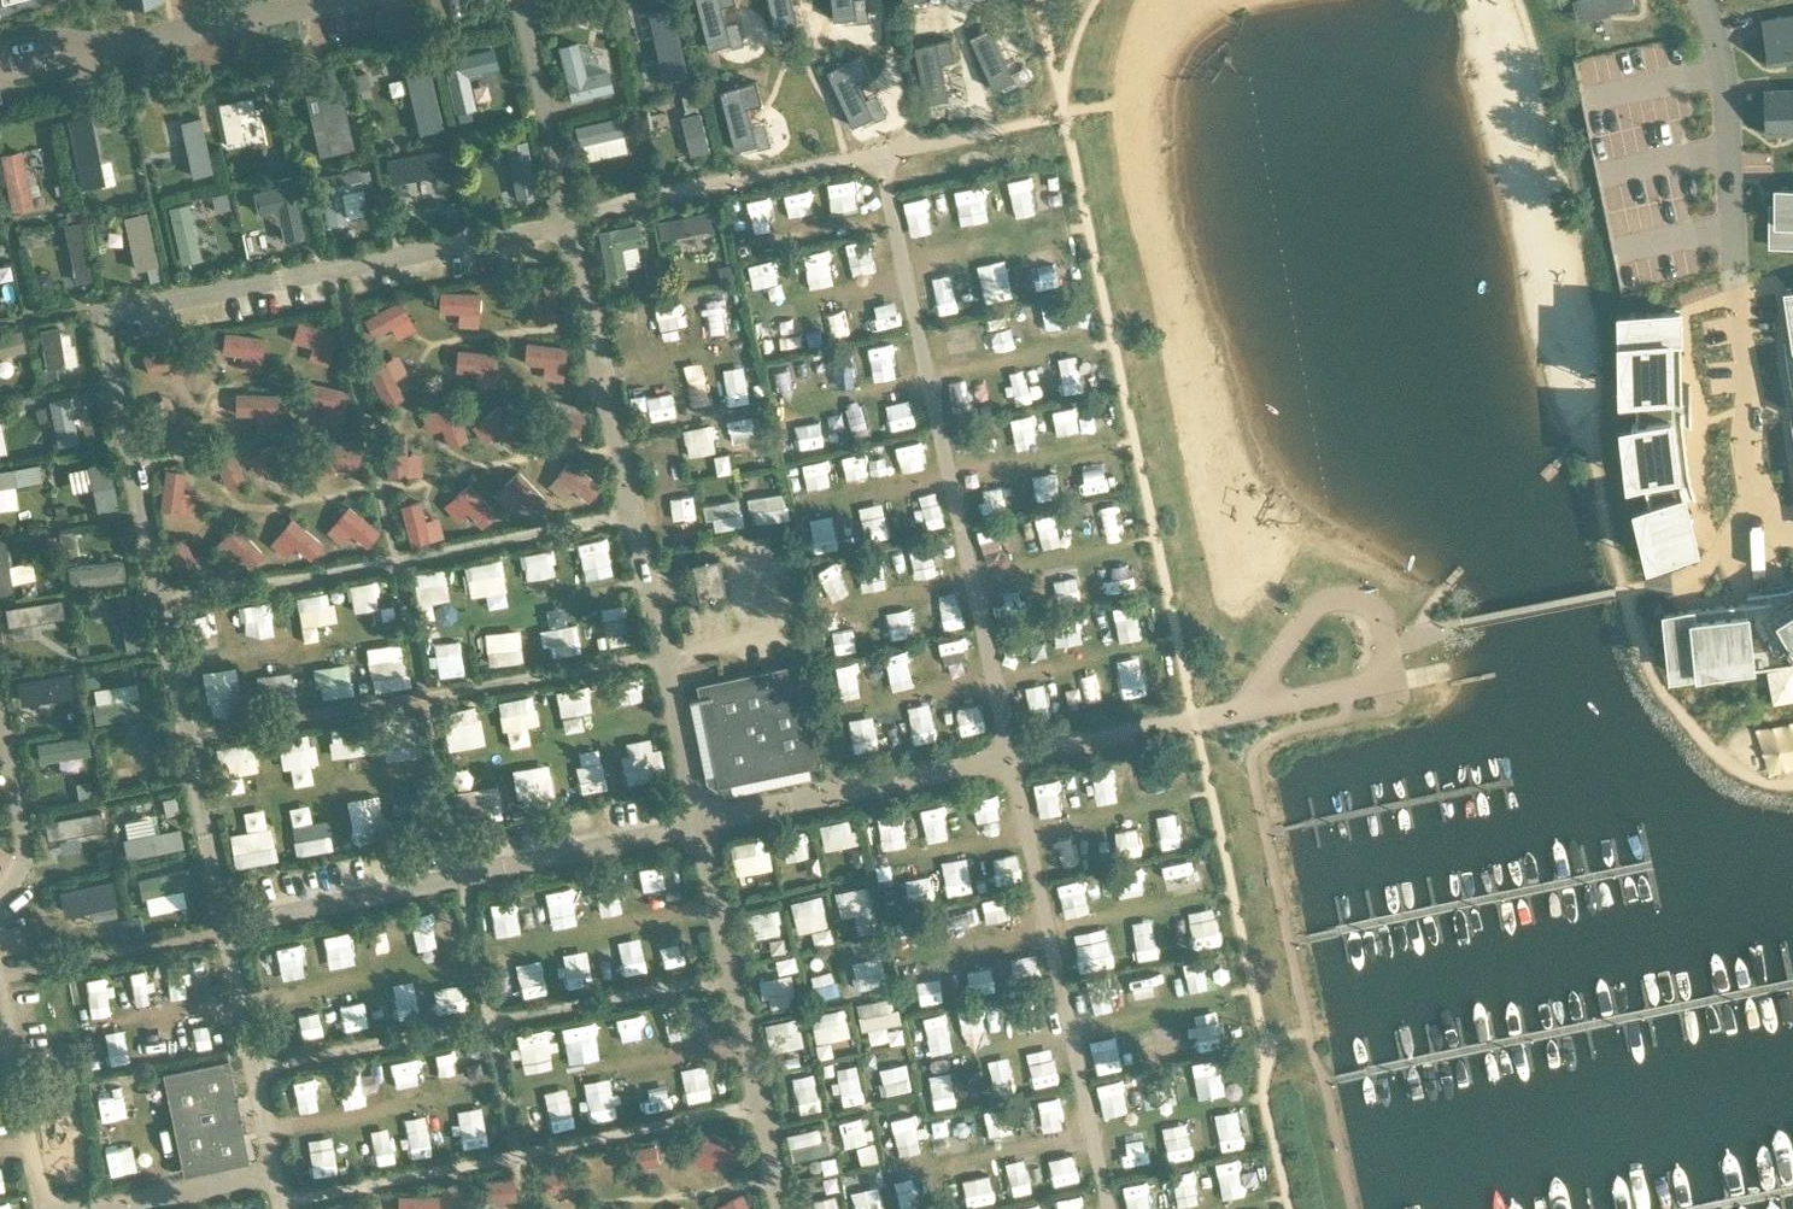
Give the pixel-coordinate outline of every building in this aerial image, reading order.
[(1581,15),(1636,3),(1635,0),(1578,0),(1581,15)] [(648,6),(664,76),(688,71),(673,1),(648,6)] [(807,18),(815,54),(840,49),(832,13),(807,18)] [(1772,61),(1792,57),(1792,15),(1769,19),(1770,27),(1767,27),(1772,61)] [(970,32),(993,84),(1014,74),(991,22),(970,32)] [(953,35),(916,40),(924,97),(946,94),(941,57),(956,55),(953,35)] [(613,88),(603,48),(582,53),(578,37),(557,42),(571,98),(613,88)] [(494,43),(443,54),(456,119),(477,115),(468,72),(499,65),(494,43)] [(876,55),(880,74),(904,70),(900,51),(876,55)] [(402,61),(419,130),(443,124),(426,55),(402,61)] [(851,70),(815,75),(818,96),(854,91),(851,70)] [(285,83),(286,102),(340,99),(340,81),(285,83)] [(239,117),(257,114),(254,94),(216,99),(222,143),(243,140),(239,117)] [(1769,130),(1792,128),(1792,94),(1768,95),(1769,130)] [(148,137),(157,135),(162,156),(180,152),(175,133),(201,126),(196,106),(143,120),(148,137)] [(683,110),(689,151),(709,148),(703,107),(683,110)] [(90,110),(65,116),(80,184),(115,177),(110,155),(100,157),(90,110)] [(621,111),(576,122),(585,158),(629,147),(621,111)] [(260,117),(243,117),(244,140),(261,139),(260,117)] [(507,139),(512,179),(533,176),(527,136),(507,139)] [(389,177),(453,167),(448,143),(385,153),(389,177)] [(1,150),(8,186),(30,182),(23,146),(1,150)] [(371,164),(344,169),(345,178),(322,182),(328,220),(368,213),(363,182),(373,180),(371,164)] [(303,234),(292,179),(253,188),(258,209),(276,205),(283,238),(303,234)] [(970,222),(998,214),(989,180),(961,188),(970,222)] [(1772,244),(1792,244),(1792,186),(1778,186),(1777,219),(1772,219),(1772,244)] [(214,207),(230,205),(227,190),(212,193),(214,207)] [(166,204),(182,260),(203,254),(188,198),(166,204)] [(710,205),(657,216),(661,236),(714,225),(710,205)] [(150,208),(125,211),(131,265),(157,262),(150,208)] [(61,265),(74,265),(74,278),(89,278),(86,218),(59,219),(61,265)] [(599,225),(604,267),(642,261),(636,220),(599,225)] [(1047,244),(1021,251),(1031,286),(1057,279),(1047,244)] [(812,285),(829,283),(824,250),(808,252),(812,285)] [(976,272),(981,295),(1011,288),(1004,254),(981,259),(984,271),(976,272)] [(754,298),(778,291),(768,257),(744,264),(754,298)] [(921,278),(933,314),(957,306),(945,271),(921,278)] [(522,294),(532,296),(528,314),(551,319),(559,283),(525,276),(522,294)] [(891,282),(863,289),(873,328),(901,320),(891,282)] [(458,307),(457,322),(480,323),(480,287),(437,287),(436,307),(458,307)] [(736,289),(704,293),(707,320),(739,317),(736,289)] [(371,333),(393,323),(398,336),(415,328),(402,296),(362,313),(371,333)] [(847,297),(819,301),(823,333),(852,329),(847,297)] [(671,330),(692,327),(689,302),(668,304),(671,330)] [(805,347),(803,307),(775,308),(777,348),(805,347)] [(297,316),(290,341),(331,353),(338,328),(297,316)] [(1659,566),(1660,568),(1699,558),(1697,552),(1696,547),(1695,542),(1693,536),(1691,526),(1690,521),(1684,497),(1692,495),(1694,504),(1696,503),(1693,493),(1692,488),(1692,487),(1690,480),(1688,460),(1687,460),(1687,455),(1687,450),(1686,450),(1685,444),(1686,444),(1684,425),(1683,416),(1683,411),(1683,382),(1682,382),(1682,376),(1683,376),(1682,371),(1682,366),(1682,360),(1682,344),(1681,344),(1681,339),(1682,339),(1681,318),(1662,319),(1631,320),(1631,322),(1630,322),(1631,346),(1631,349),(1632,401),(1632,403),(1637,403),(1637,412),(1637,417),(1638,430),(1633,430),(1633,433),(1634,433),(1634,439),(1635,446),(1636,456),(1637,460),(1638,470),(1639,477),(1640,484),(1640,486),(1644,485),(1651,513),(1646,514),(1647,516),(1649,523),(1653,539),(1656,553),(1658,559),(1659,566)] [(74,324),(42,327),(46,365),(77,362),(74,324)] [(738,324),(720,324),(720,341),(738,342),(738,324)] [(27,346),(21,325),(0,330),(0,353),(27,346)] [(238,364),(260,368),(266,334),(223,327),(220,349),(240,352),(238,364)] [(524,339),(523,363),(564,365),(566,341),(524,339)] [(1788,357),(1787,348),(1786,342),(1784,342),(1785,349),(1787,360),(1788,365),(1790,376),(1792,391),(1792,357),(1788,357)] [(146,364),(169,359),(165,344),(143,350),(146,364)] [(495,380),(498,348),(456,345),(453,377),(495,380)] [(396,375),(407,370),(399,351),(367,365),(383,401),(403,392),(396,375)] [(1081,386),(1078,376),(1094,372),(1090,357),(1053,368),(1059,392),(1081,386)] [(760,371),(737,373),(738,399),(762,398),(760,371)] [(1005,375),(1006,399),(1031,397),(1029,373),(1005,375)] [(682,381),(685,408),(719,405),(716,378),(682,381)] [(343,422),(350,386),(311,379),(305,415),(343,422)] [(662,384),(630,392),(638,421),(670,412),(662,384)] [(277,422),(276,388),(234,389),(235,424),(277,422)] [(50,395),(56,442),(78,440),(73,393),(50,395)] [(850,432),(874,430),(871,395),(847,398),(850,432)] [(443,428),(447,443),(465,439),(457,399),(423,407),(429,431),(443,428)] [(557,433),(578,437),(584,404),(563,400),(557,433)] [(497,432),(508,446),(522,435),(496,404),(472,423),(486,440),(497,432)] [(760,440),(757,413),(730,416),(734,443),(760,440)] [(1014,439),(1034,438),(1034,414),(1013,415),(1014,439)] [(148,427),(155,443),(174,435),(167,419),(148,427)] [(684,425),(690,453),(719,448),(713,420),(684,425)] [(388,433),(390,472),(423,470),(422,450),(408,451),(406,432),(388,433)] [(334,474),(335,462),(358,465),(361,443),(319,437),(314,471),(334,474)] [(208,448),(226,485),(247,474),(228,438),(208,448)] [(256,471),(278,464),(271,444),(249,451),(256,471)] [(846,488),(873,485),(868,449),(841,452),(846,488)] [(720,471),(734,468),(730,451),(717,454),(720,471)] [(15,481),(43,476),(39,458),(0,466),(0,507),(19,503),(15,481)] [(813,507),(831,507),(829,458),(811,459),(813,507)] [(1087,461),(1089,484),(1123,481),(1121,459),(1087,461)] [(117,505),(112,461),(69,465),(71,487),(93,485),(95,507),(117,505)] [(657,480),(673,478),(671,463),(655,465),(657,480)] [(166,465),(162,504),(183,507),(188,467),(166,465)] [(509,507),(534,484),(517,467),(493,490),(509,507)] [(1074,468),(1050,470),(1052,491),(1076,489),(1074,468)] [(443,502),(458,518),(467,510),(481,525),(497,509),(468,478),(443,502)] [(658,484),(660,499),(681,497),(680,482),(658,484)] [(750,493),(753,520),(789,515),(785,489),(750,493)] [(709,500),(714,528),(746,522),(741,494),(709,500)] [(1091,539),(1119,533),(1111,496),(1083,502),(1091,539)] [(326,527),(343,541),(351,532),(366,545),(381,527),(348,500),(326,527)] [(658,509),(662,540),(699,535),(695,505),(658,509)] [(293,512),(278,529),(309,556),(324,540),(293,512)] [(1030,514),(1032,537),(1052,535),(1050,512),(1030,514)] [(988,527),(993,549),(1014,544),(1010,523),(988,527)] [(255,563),(262,538),(228,528),(221,553),(255,563)] [(6,533),(0,534),(0,582),(37,578),(34,557),(9,560),(6,533)] [(185,534),(166,543),(178,568),(197,560),(185,534)] [(582,585),(601,582),(599,566),(615,564),(611,538),(576,542),(582,585)] [(524,551),(528,585),(555,582),(551,548),(524,551)] [(865,554),(870,585),(892,581),(887,550),(865,554)] [(696,557),(700,593),(728,590),(724,554),(696,557)] [(69,564),(72,584),(126,575),(122,555),(69,564)] [(469,593),(507,589),(503,556),(465,561),(469,593)] [(1114,556),(1099,558),(1105,589),(1120,586),(1114,556)] [(417,617),(434,616),(433,599),(448,598),(446,566),(413,569),(417,617)] [(1790,577),(1786,578),(1776,580),(1755,584),(1755,583),(1750,584),(1750,585),(1750,586),(1755,585),(1772,582),(1773,590),(1742,596),(1737,597),(1731,598),(1726,599),(1721,600),(1716,601),(1715,600),(1710,601),(1694,604),(1689,605),(1683,606),(1669,609),(1677,659),(1679,659),(1679,658),(1707,653),(1713,652),(1720,651),(1730,649),(1734,649),(1744,647),(1750,646),(1757,644),(1757,645),(1758,644),(1760,657),(1707,666),(1708,668),(1792,653),(1792,575),(1790,577)] [(379,607),(377,578),(348,580),(350,608),(379,607)] [(303,638),(318,636),(317,621),(333,619),(330,588),(298,591),(303,638)] [(138,590),(119,591),(122,645),(141,644),(138,590)] [(45,613),(67,611),(65,594),(7,601),(9,619),(17,618),(18,632),(47,629),(45,613)] [(91,615),(110,614),(109,595),(91,595),(91,615)] [(240,602),(244,635),(276,631),(272,598),(240,602)] [(598,623),(599,643),(628,641),(625,601),(603,603),(605,622),(598,623)] [(1103,643),(1126,638),(1118,602),(1096,607),(1103,643)] [(220,607),(190,608),(192,647),(217,646),(216,630),(221,629),(220,607)] [(890,612),(893,633),(909,631),(906,610),(890,612)] [(543,625),(547,654),(581,650),(577,621),(543,625)] [(487,661),(523,659),(521,626),(485,628),(487,661)] [(460,637),(433,640),(436,674),(464,671),(460,637)] [(366,645),(374,688),(409,682),(401,638),(366,645)] [(292,656),(262,658),(265,702),(295,700),(292,656)] [(711,792),(823,771),(802,659),(691,679),(711,792)] [(349,660),(316,663),(320,695),(353,692),(349,660)] [(208,713),(239,711),(237,665),(206,666),(208,713)] [(1135,689),(1152,686),(1149,668),(1132,671),(1135,689)] [(16,678),(19,699),(74,691),(70,669),(16,678)] [(1083,703),(1107,699),(1103,673),(1078,678),(1083,703)] [(613,706),(627,705),(628,717),(650,716),(648,683),(642,683),(642,676),(611,678),(613,706)] [(136,678),(94,685),(96,700),(138,693),(136,678)] [(588,683),(556,686),(560,713),(591,709),(588,683)] [(527,723),(539,721),(534,690),(499,696),(507,744),(530,741),(527,723)] [(477,701),(441,709),(450,749),(486,741),(477,701)] [(958,706),(963,731),(987,727),(982,701),(958,706)] [(565,729),(585,726),(582,712),(563,715),(565,729)] [(386,756),(417,754),(414,713),(383,715),(386,756)] [(367,723),(330,724),(331,753),(368,752),(367,723)] [(292,765),(294,783),(312,780),(310,761),(315,760),(311,730),(279,734),(283,766),(292,765)] [(89,733),(36,736),(37,757),(91,754),(89,733)] [(650,735),(622,738),(627,780),(664,776),(660,746),(652,747),(650,735)] [(256,772),(255,742),(217,744),(219,774),(256,772)] [(155,772),(169,768),(162,745),(148,749),(155,772)] [(362,768),(359,753),(344,755),(346,771),(362,768)] [(518,795),(553,791),(550,761),(514,765),(518,795)] [(1146,784),(1171,783),(1170,761),(1145,763),(1146,784)] [(602,763),(575,767),(578,790),(604,787),(602,763)] [(478,814),(501,813),(500,784),(477,784),(478,814)] [(971,793),(975,830),(999,828),(996,791),(971,793)] [(352,838),(383,837),(381,793),(350,794),(352,838)] [(177,794),(162,796),(165,812),(180,809),(177,794)] [(329,815),(313,818),(309,801),(288,805),(298,852),(335,844),(329,815)] [(275,858),(269,805),(244,808),(247,827),(230,830),(235,863),(275,858)] [(58,811),(63,837),(75,835),(70,809),(58,811)] [(49,871),(83,867),(79,836),(61,839),(57,811),(43,812),(49,871)] [(180,824),(159,828),(155,811),(122,818),(129,855),(184,844),(180,824)] [(821,820),(826,847),(859,841),(853,814),(821,820)] [(1156,843),(1178,841),(1176,818),(1154,820),(1156,843)] [(1116,853),(1144,849),(1140,824),(1113,828),(1116,853)] [(783,834),(789,858),(811,852),(805,828),(783,834)] [(768,836),(733,840),(737,872),(772,868),(768,836)] [(998,879),(1024,872),(1018,846),(991,853),(998,879)] [(793,879),(822,871),(817,853),(788,860),(793,879)] [(1169,882),(1195,878),(1191,853),(1165,857),(1169,882)] [(1111,873),(1119,900),(1142,893),(1133,866),(1111,873)] [(187,905),(185,885),(194,884),(192,867),(141,873),(145,910),(187,905)] [(965,868),(938,871),(940,891),(967,888),(965,868)] [(838,886),(841,913),(875,908),(872,882),(838,886)] [(67,889),(71,924),(116,919),(114,901),(118,901),(116,883),(67,889)] [(800,929),(831,922),(824,890),(793,897),(800,929)] [(945,908),(950,929),(969,925),(965,904),(945,908)] [(746,910),(750,935),(783,931),(780,906),(746,910)] [(117,917),(121,932),(144,927),(141,912),(117,917)] [(1185,940),(1209,938),(1207,917),(1183,919),(1185,940)] [(832,923),(813,928),(816,942),(836,937),(832,923)] [(684,933),(656,937),(660,964),(688,960),(684,933)] [(617,949),(619,972),(644,971),(642,947),(617,949)] [(776,956),(780,971),(800,966),(796,951),(776,956)] [(884,983),(882,954),(854,957),(856,985),(884,983)] [(957,956),(959,991),(986,989),(984,954),(957,956)] [(1220,983),(1214,956),(1188,961),(1193,988),(1220,983)] [(173,959),(174,981),(197,979),(196,958),(173,959)] [(128,992),(153,988),(150,965),(124,969),(128,992)] [(934,966),(913,967),(915,1000),(936,998),(934,966)] [(1135,971),(1139,992),(1159,987),(1155,967),(1135,971)] [(763,977),(770,1007),(797,1000),(790,970),(763,977)] [(816,973),(820,993),(837,990),(832,970),(816,973)] [(91,1011),(109,1009),(105,973),(87,975),(91,1011)] [(864,1028),(900,1022),(896,994),(859,1000),(864,1028)] [(813,1011),(818,1039),(852,1034),(847,1005),(813,1011)] [(771,1046),(803,1044),(801,1016),(769,1018),(771,1046)] [(516,1054),(522,1054),(523,1068),(551,1066),(548,1026),(514,1029),(516,1054)] [(142,1033),(147,1053),(170,1049),(165,1028),(142,1033)] [(442,1085),(473,1081),(469,1044),(438,1047),(442,1085)] [(227,1054),(161,1067),(181,1172),(247,1160),(227,1054)] [(841,1088),(844,1101),(865,1098),(858,1054),(845,1056),(848,1073),(833,1076),(835,1089),(841,1088)] [(885,1092),(913,1087),(909,1062),(880,1067),(885,1092)] [(791,1067),(798,1110),(820,1106),(813,1064),(791,1067)] [(638,1104),(659,1103),(658,1082),(637,1083),(638,1104)] [(563,1096),(537,1101),(542,1127),(568,1122),(563,1096)] [(1029,1123),(1050,1121),(1047,1096),(1026,1098),(1029,1123)] [(1232,1112),(1211,1116),(1217,1148),(1238,1145),(1232,1112)] [(841,1118),(847,1144),(858,1142),(862,1161),(880,1156),(873,1125),(865,1127),(861,1113),(841,1118)] [(788,1129),(793,1158),(830,1152),(825,1124),(788,1129)] [(713,1167),(720,1155),(737,1165),(747,1147),(711,1126),(694,1156),(713,1167)] [(622,1169),(662,1160),(658,1139),(617,1148),(622,1169)] [(1054,1182),(1079,1177),(1074,1152),(1049,1157),(1054,1182)] [(541,1171),(550,1192),(587,1175),(578,1155),(541,1171)] [(516,1175),(477,1176),(478,1197),(516,1195),(516,1175)] [(884,1206),(879,1183),(852,1189),(856,1208),(872,1208),(884,1206)] [(713,1204),(715,1208),(755,1208),(744,1188),(713,1204)] [(439,1190),(397,1190),(397,1208),(439,1208),(439,1190)] [(837,1192),(815,1196),(817,1208),(840,1208),(837,1192)] [(683,1200),(669,1208),(688,1208),(683,1200)]
